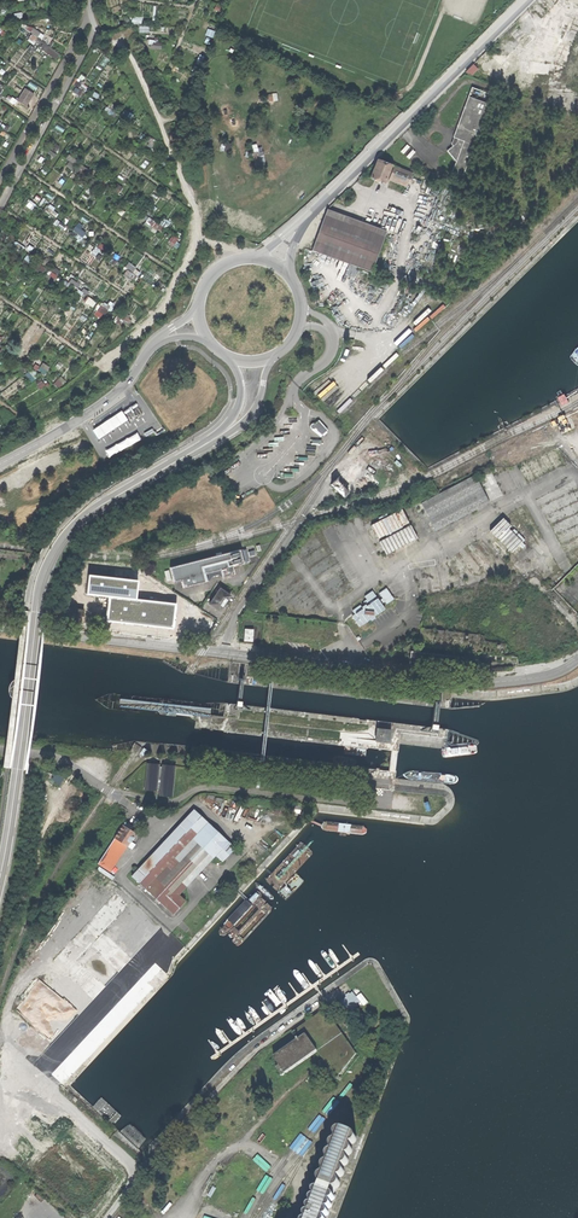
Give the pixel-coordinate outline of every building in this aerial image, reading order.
[(31,24),(28,29),(34,33),(29,39),(37,45),(45,34),(31,24)] [(58,58),(61,53),(45,42),(42,48),(58,58)] [(568,73),(577,77),(577,43),(568,73)] [(78,77),(74,84),(86,90),(90,84),(78,77)] [(19,100),(29,106),(37,92),(27,87),(19,100)] [(473,90),(470,99),(491,106),(494,98),(473,90)] [(455,147),(449,153),(457,164),(454,174),(464,178),(491,106),(470,99),(463,117),(454,140),(457,141),(455,147)] [(75,171),(82,162),(72,154),(68,158),(71,161),(68,165),(75,171)] [(258,166),(268,166),(267,155),(257,156),(258,166)] [(386,186),(393,167),(379,162),(375,171),(372,181),(386,186)] [(89,179),(94,171),(83,163),(77,171),(89,179)] [(396,169),(391,183),(408,189),(413,175),(396,169)] [(34,209),(38,204),(32,200),(28,205),(34,209)] [(56,218),(61,213),(50,204),(45,209),(56,218)] [(146,226),(159,233),(163,224),(150,217),(146,226)] [(320,235),(313,253),(373,274),(386,237),(326,217),(320,235)] [(75,231),(79,232),(77,238),(84,241),(88,230),(84,229),(85,224),(79,222),(75,231)] [(101,257),(109,247),(102,242),(94,252),(101,257)] [(87,301),(95,307),(98,301),(90,296),(87,301)] [(97,315),(103,317),(104,313),(108,315),(111,309),(101,305),(97,315)] [(47,375),(52,367),(45,362),(40,370),(47,375)] [(31,371),(27,375),(33,382),(37,378),(31,371)] [(42,378),(37,382),(43,390),(48,385),(42,378)] [(60,388),(65,383),(61,379),(56,383),(60,388)] [(162,427),(135,386),(119,404),(93,423),(82,429),(102,460),(162,427)] [(323,437),(329,432),(320,422),(315,427),(313,428),(312,430),(313,432),(315,432),(317,431),(323,437)] [(339,493),(345,499),(359,486),(356,483),(353,480),(347,473),(333,487),(339,493)] [(356,477),(353,480),(356,483),(362,477),(359,474),(356,477)] [(371,476),(368,480),(378,491),(382,487),(371,476)] [(481,483),(493,507),(506,501),(494,477),(481,483)] [(424,508),(438,536),(492,508),(477,481),(424,508)] [(405,514),(374,530),(380,543),(399,533),(408,551),(421,545),(412,526),(405,514)] [(498,520),(488,531),(510,553),(525,539),(515,529),(512,532),(507,527),(505,529),(504,528),(505,526),(498,520)] [(235,568),(247,566),(247,564),(252,563),(250,552),(173,569),(177,584),(183,583),(185,589),(209,584),(207,577),(223,573),(225,580),(231,579),(237,578),(235,568)] [(110,596),(137,599),(139,580),(89,575),(87,594),(110,596)] [(295,589),(273,606),(280,614),(301,597),(295,589)] [(211,607),(223,615),(228,606),(233,599),(221,592),(211,607)] [(389,606),(391,609),(398,604),(390,593),(383,598),(387,604),(389,606)] [(175,628),(177,603),(137,599),(110,596),(107,621),(175,628)] [(360,627),(364,632),(389,614),(385,609),(383,607),(381,604),(356,621),(360,627)] [(73,621),(82,622),(84,610),(67,608),(66,621),(73,621)] [(247,632),(246,644),(254,645),(255,632),(247,632)] [(377,741),(391,742),(392,730),(385,729),(377,729),(377,741)] [(441,749),(441,750),(441,751),(441,754),(442,756),(443,757),(445,758),(474,754),(476,754),(477,753),(476,747),(475,746),(474,745),(441,749)] [(166,796),(172,797),(174,765),(163,764),(163,767),(159,767),(159,764),(148,763),(146,790),(151,791),(157,791),(157,789),(161,789),(161,796),(166,796)] [(58,772),(54,779),(63,784),(67,777),(58,772)] [(421,811),(428,810),(427,802),(420,804),(421,811)] [(131,876),(173,915),(186,901),(179,895),(215,856),(222,862),(235,848),(213,827),(193,809),(131,876)] [(97,863),(110,872),(135,833),(128,828),(129,826),(127,825),(125,823),(123,825),(97,863)] [(52,962),(93,1000),(106,986),(79,960),(92,947),(119,973),(132,959),(105,933),(117,920),(145,945),(158,931),(117,892),(52,962)] [(155,976),(160,980),(165,974),(160,970),(155,976)] [(340,999),(350,1011),(361,1003),(351,990),(340,999)] [(353,1048),(325,1008),(292,1031),(297,1040),(274,1056),(279,1064),(277,1066),(283,1074),(317,1050),(322,1058),(321,1059),(326,1067),(328,1065),(336,1077),(356,1052),(353,1048)] [(56,1109),(52,1105),(51,1109),(50,1110),(47,1113),(52,1115),(60,1121),(65,1126),(66,1122),(69,1120),(71,1118),(64,1116),(56,1109)] [(321,1182),(318,1188),(334,1194),(337,1187),(339,1186),(340,1184),(341,1183),(341,1180),(340,1179),(339,1177),(339,1176),(341,1176),(343,1175),(344,1174),(345,1172),(345,1170),(345,1168),(343,1166),(344,1164),(345,1164),(347,1164),(348,1162),(349,1161),(349,1159),(349,1156),(347,1155),(347,1154),(349,1154),(351,1153),(352,1151),(353,1149),(352,1146),(351,1144),(351,1143),(354,1142),(356,1141),(357,1139),(357,1137),(357,1135),(355,1133),(345,1129),(342,1128),(340,1129),(338,1130),(337,1131),(336,1134),(337,1136),(338,1139),(338,1140),(336,1140),(334,1141),(333,1143),(332,1145),(333,1147),(334,1149),(334,1150),(332,1150),(330,1151),(329,1153),(328,1156),(329,1158),(330,1160),(330,1162),(328,1162),(327,1162),(325,1164),(324,1167),(324,1169),(326,1172),(325,1173),(324,1173),(321,1174),(320,1177),(320,1180),(321,1182)] [(336,1194),(334,1194),(318,1188),(316,1187),(311,1200),(309,1200),(308,1203),(310,1203),(304,1217),(328,1217),(336,1194)]
